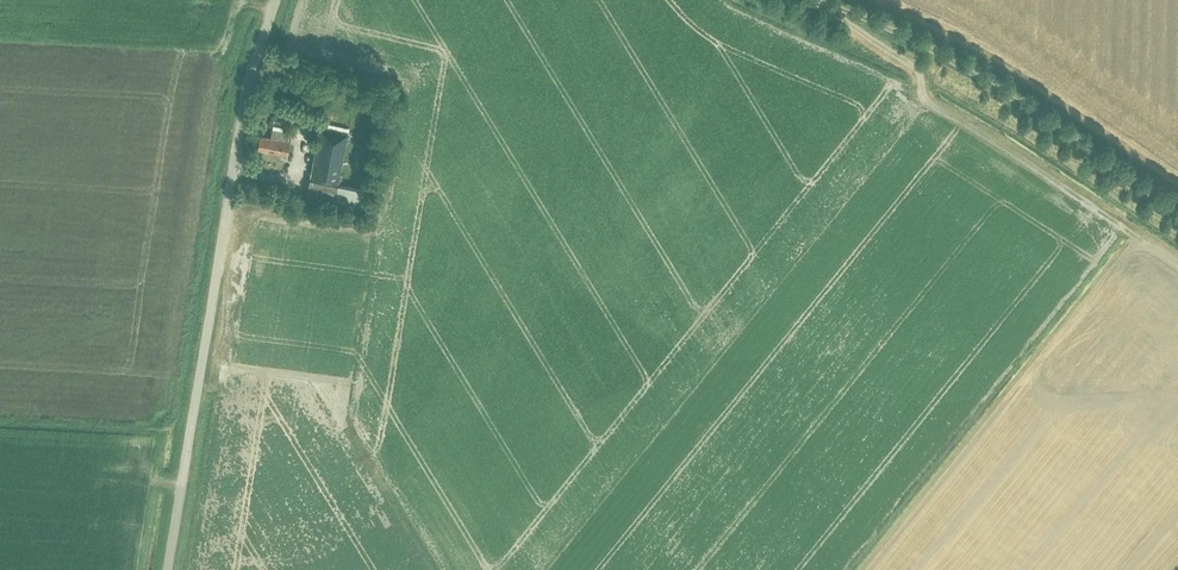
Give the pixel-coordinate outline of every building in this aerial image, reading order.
[(334,202),(348,133),(320,127),(306,197),(334,202)] [(270,138),(259,136),(257,149),(286,154),(287,147),(286,146),(289,131),(272,128),(270,138)] [(370,188),(339,182),(335,201),(366,208),(370,188)]
